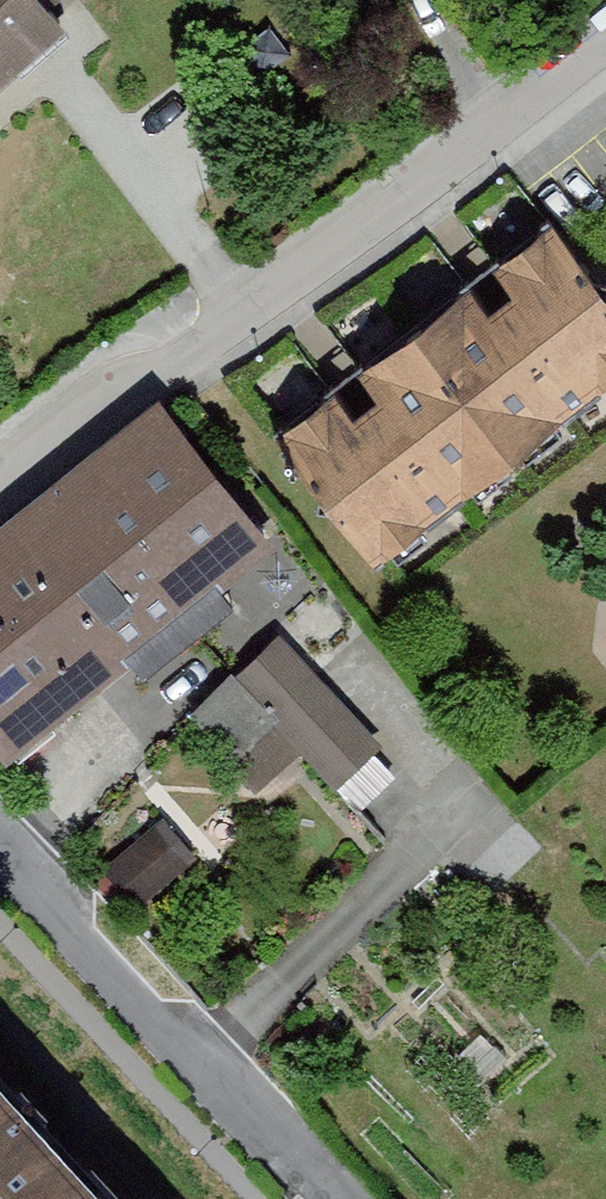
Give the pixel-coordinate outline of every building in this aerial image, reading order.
[(65,38),(33,0),(0,0),(0,94),(65,38)] [(436,348),(535,472),(605,415),(605,298),(564,246),(436,348)] [(436,348),(294,460),(392,584),(535,472),(436,348)] [(163,414),(18,529),(131,670),(276,555),(163,414)] [(0,544),(0,754),(11,767),(131,670),(18,529),(0,544)] [(233,699),(193,734),(233,780),(273,746),(233,699)] [(273,746),(233,780),(258,809),(298,775),(273,746)] [(0,1101),(0,1198),(89,1198),(0,1101)]
